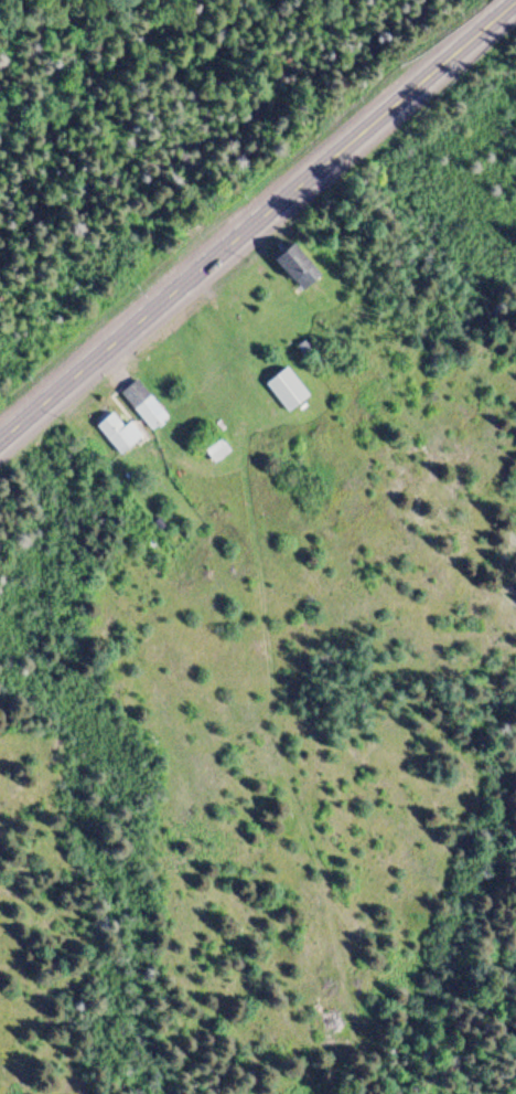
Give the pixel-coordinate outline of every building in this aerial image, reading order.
[(265,385),(287,413),(308,396),(285,368),(265,385)] [(120,393),(150,432),(167,419),(137,380),(120,393)] [(122,428),(112,414),(96,426),(117,456),(142,438),(131,422),(122,428)]
